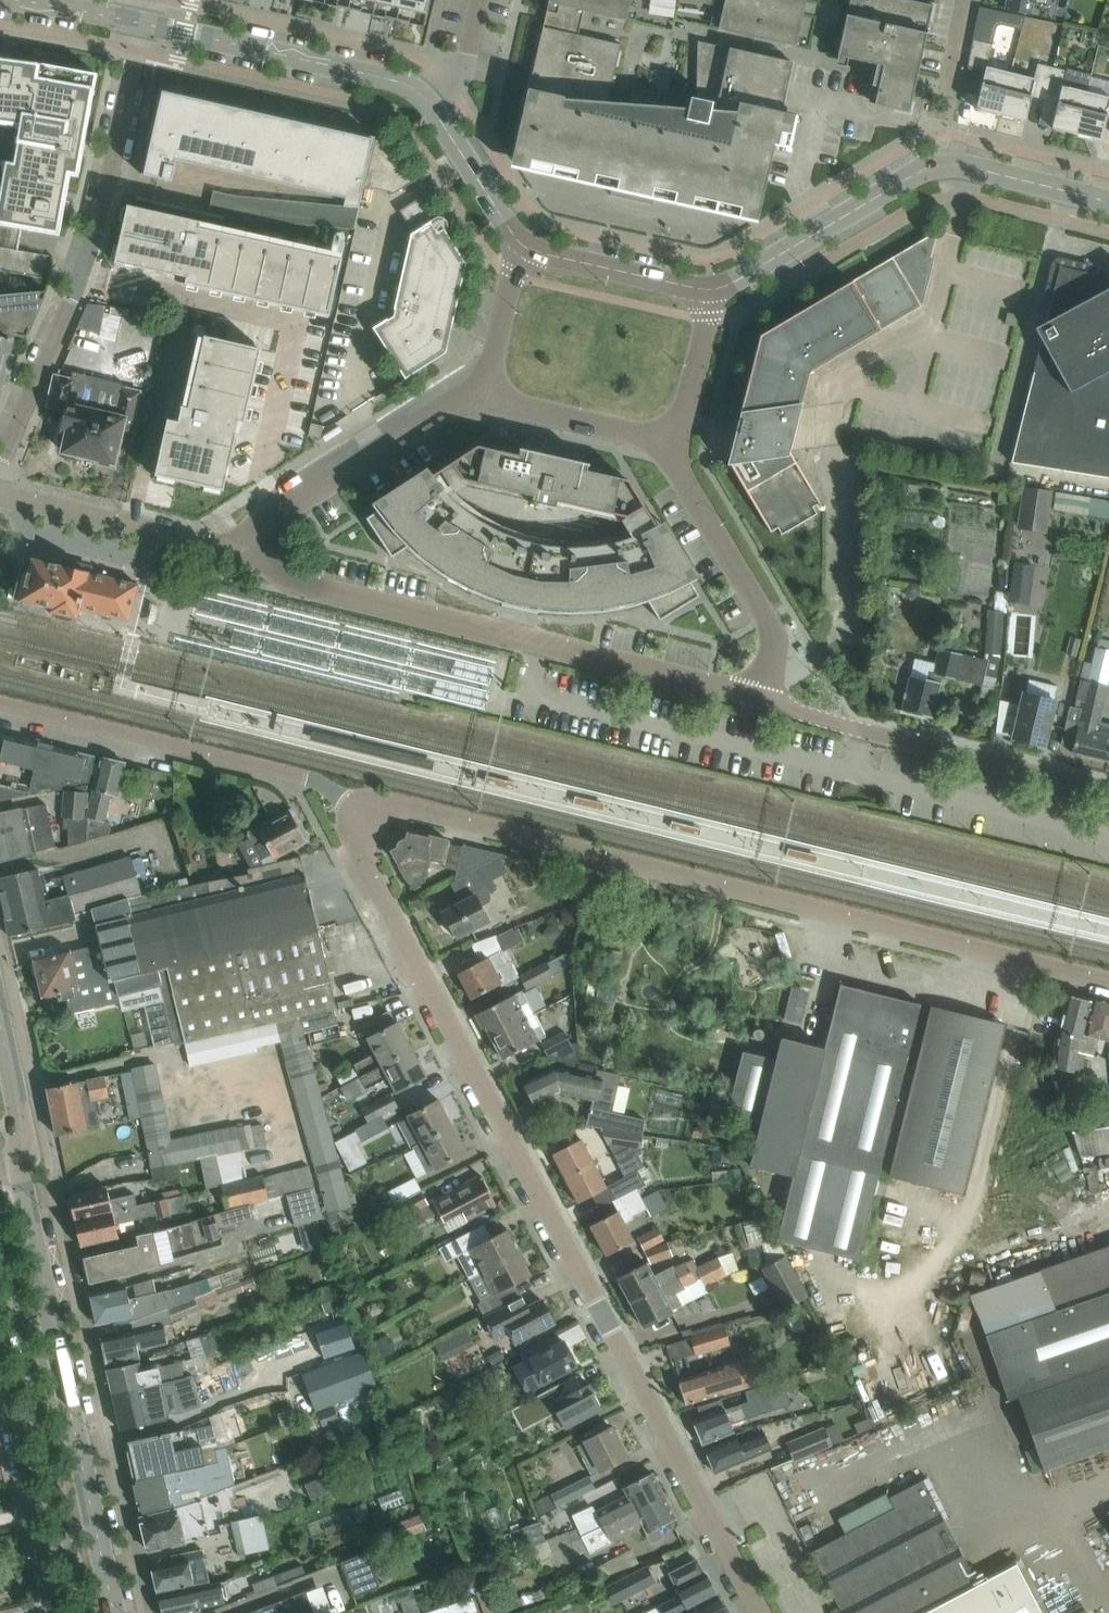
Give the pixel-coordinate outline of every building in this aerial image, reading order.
[(348,10),(350,0),(325,0),(324,4),(348,10)] [(372,15),(376,0),(350,0),(348,10),(372,15)] [(396,21),(401,0),(376,0),(372,15),(396,21)] [(396,21),(423,27),(429,0),(401,0),(396,21)] [(538,49),(535,60),(533,60),(522,108),(524,108),(520,126),(518,126),(511,157),(513,158),(510,167),(610,190),(610,195),(652,205),(653,199),(757,223),(758,218),(757,218),(774,145),(789,149),(797,116),(781,113),(792,63),(697,41),(696,99),(690,97),(688,108),(674,107),(676,101),(631,91),(621,122),(619,122),(618,125),(606,122),(606,119),(599,117),(606,88),(611,89),(611,86),(613,86),(616,77),(614,76),(616,67),(618,67),(622,51),(619,51),(621,45),(594,39),(594,37),(585,34),(584,37),(578,35),(583,11),(626,21),(631,0),(549,0),(543,27),(541,34),(539,33),(535,49),(538,49)] [(721,18),(719,29),(728,31),(728,32),(786,45),(786,44),(795,46),(798,36),(806,0),(725,0),(721,18)] [(923,51),(929,21),(932,22),(936,4),(927,2),(927,4),(908,0),(850,0),(837,56),(876,65),(872,86),(878,87),(874,105),(893,109),(892,112),(911,116),(914,102),(911,102),(921,59),(923,59),(925,52),(923,51)] [(1006,11),(1029,15),(1032,2),(1035,3),(1036,0),(1008,0),(1006,11)] [(975,109),(1000,116),(1010,73),(986,67),(992,45),(996,27),(1000,25),(1021,30),(1024,17),(979,7),(962,92),(979,96),(975,109)] [(25,119),(26,119),(34,63),(0,58),(0,124),(10,126),(11,117),(25,119)] [(18,137),(14,163),(14,164),(70,174),(70,176),(78,177),(97,74),(34,63),(26,119),(25,119),(22,138),(18,137)] [(1031,97),(1044,100),(1053,67),(1039,64),(1035,79),(1010,73),(1000,116),(1024,122),(1031,97)] [(1051,128),(1076,134),(1087,92),(1062,86),(1066,71),(1053,67),(1044,100),(1058,103),(1051,128)] [(364,187),(375,138),(160,89),(141,174),(172,181),(176,162),(343,200),(342,207),(358,208),(359,208),(364,187)] [(1108,117),(1108,98),(1087,92),(1076,134),(1101,141),(1106,117),(1108,117)] [(376,131),(375,138),(364,187),(390,193),(392,196),(413,182),(381,132),(376,131)] [(14,163),(6,162),(0,194),(0,225),(59,235),(70,176),(70,174),(14,164),(14,163)] [(374,329),(405,378),(446,353),(446,351),(437,345),(438,340),(440,340),(442,339),(443,338),(443,337),(444,336),(444,335),(444,333),(443,333),(442,332),(442,331),(441,331),(440,331),(442,321),(452,323),(465,264),(444,231),(445,230),(446,226),(445,222),(442,219),(437,219),(422,197),(400,211),(414,233),(411,235),(393,316),(374,329)] [(115,260),(115,263),(173,276),(173,274),(186,277),(185,285),(329,317),(342,259),(199,228),(201,222),(127,205),(127,208),(132,209),(129,223),(125,222),(122,233),(121,233),(121,235),(122,235),(119,247),(124,248),(121,261),(115,260)] [(931,235),(892,257),(921,306),(922,306),(934,257),(931,257),(937,236),(931,235)] [(921,306),(892,257),(760,336),(739,417),(742,417),(741,423),(739,422),(738,423),(737,424),(736,425),(735,426),(735,428),(735,429),(736,430),(737,431),(739,432),(731,460),(728,460),(770,533),(777,529),(781,534),(780,535),(781,536),(818,514),(817,513),(816,513),(813,507),(820,503),(789,451),(787,452),(794,424),(795,424),(797,424),(798,423),(799,422),(799,421),(800,419),(799,418),(799,416),(797,415),(796,415),(798,408),(800,408),(809,373),(922,307),(921,306)] [(1108,478),(1108,279),(1060,267),(1046,322),(1034,329),(1041,341),(1011,463),(1108,478)] [(26,337),(46,292),(46,291),(0,296),(0,331),(16,334),(26,337)] [(1007,313),(1005,324),(1015,327),(1018,316),(1007,313)] [(167,419),(155,476),(157,477),(159,471),(175,474),(174,479),(188,482),(188,483),(190,484),(190,483),(204,486),(205,481),(222,485),(221,491),(223,491),(236,434),(235,434),(238,421),(245,422),(262,349),(204,336),(188,408),(182,406),(181,406),(180,408),(181,408),(178,421),(167,419)] [(2,378),(7,380),(8,378),(13,357),(7,355),(10,339),(0,337),(0,386),(2,378)] [(55,377),(49,405),(65,409),(62,421),(70,423),(63,452),(96,460),(95,462),(113,466),(124,420),(132,422),(144,425),(150,400),(138,397),(139,393),(125,390),(126,385),(94,378),(73,373),(71,381),(55,377)] [(311,424),(308,435),(320,438),(323,426),(311,424)] [(392,557),(406,548),(410,545),(417,552),(426,559),(433,564),(439,569),(449,575),(457,580),(466,585),(475,589),(482,592),(490,595),(504,600),(512,602),(519,604),(526,606),(534,607),(540,608),(549,609),(563,610),(577,610),(583,610),(592,609),(606,608),(612,607),(621,605),(632,603),(640,601),(646,598),(659,620),(699,596),(689,580),(695,577),(696,579),(699,578),(664,522),(656,526),(632,486),(630,487),(631,487),(624,491),(618,490),(621,478),(587,471),(588,466),(589,466),(589,464),(519,448),(519,450),(518,455),(485,447),(482,459),(476,458),(472,451),(471,450),(432,475),(427,468),(371,504),(373,506),(375,505),(379,510),(367,518),(392,557)] [(1019,532),(1045,535),(1051,492),(1025,489),(1019,532)] [(998,493),(997,505),(1009,506),(1010,494),(998,493)] [(1053,509),(1108,518),(1108,502),(1055,493),(1053,509)] [(27,574),(20,573),(13,598),(13,599),(16,600),(19,601),(21,601),(50,608),(49,612),(53,613),(55,619),(67,622),(73,618),(77,620),(80,611),(113,619),(128,623),(138,585),(92,573),(58,565),(31,558),(27,574)] [(1014,571),(1012,588),(1025,589),(1029,590),(1032,568),(1014,565),(1014,571)] [(904,587),(903,593),(907,598),(913,599),(918,595),(919,589),(915,584),(909,584),(904,587)] [(986,655),(1000,656),(1003,613),(988,612),(986,655)] [(1070,640),(1066,657),(1075,660),(1079,642),(1070,640)] [(1060,744),(1073,747),(1072,753),(1108,761),(1108,724),(1099,722),(1108,686),(1106,686),(1108,673),(1108,651),(1096,648),(1089,682),(1080,680),(1075,700),(1084,702),(1082,709),(1069,706),(1060,744)] [(910,677),(906,694),(904,694),(902,698),(905,699),(902,711),(932,718),(942,677),(982,686),(988,661),(939,650),(933,674),(930,673),(928,681),(910,677)] [(1020,709),(1013,738),(1044,746),(1055,701),(1053,701),(1056,686),(1029,680),(1026,694),(1023,694),(1020,709)] [(35,769),(30,789),(78,780),(91,783),(98,759),(15,737),(0,734),(0,761),(35,769)] [(101,757),(86,819),(85,838),(109,831),(111,823),(105,822),(111,796),(117,798),(125,763),(101,757)] [(135,766),(132,778),(148,782),(151,770),(135,766)] [(26,792),(0,786),(0,801),(25,797),(26,792)] [(87,788),(65,787),(64,825),(68,825),(68,843),(85,838),(86,819),(87,788)] [(0,813),(0,862),(56,849),(46,803),(0,813)] [(265,840),(274,856),(303,840),(301,836),(305,833),(293,812),(274,822),(273,820),(247,834),(254,846),(265,840)] [(443,867),(456,871),(462,847),(449,844),(449,841),(430,837),(430,839),(408,834),(407,839),(399,843),(397,849),(392,851),(400,866),(398,867),(410,890),(425,882),(429,862),(431,862),(431,861),(444,864),(443,867)] [(462,847),(456,871),(455,877),(457,880),(474,871),(483,886),(455,901),(457,904),(442,912),(456,939),(489,922),(481,907),(489,902),(491,897),(489,894),(497,890),(492,881),(508,872),(498,853),(463,845),(462,847)] [(168,968),(318,931),(300,856),(243,870),(244,876),(209,883),(148,897),(149,903),(129,908),(131,918),(128,919),(141,974),(168,968)] [(92,910),(127,900),(136,897),(126,865),(66,883),(63,876),(41,881),(38,869),(0,878),(0,898),(9,936),(76,920),(75,915),(92,910)] [(185,1043),(168,968),(141,974),(128,919),(131,918),(129,908),(127,900),(92,910),(100,944),(34,960),(43,997),(60,993),(62,1000),(66,998),(70,1014),(121,1002),(123,1010),(148,1003),(158,1044),(174,1040),(176,1045),(185,1043)] [(264,1025),(277,1022),(299,1017),(335,1009),(336,1008),(318,931),(168,968),(185,1043),(197,1040),(208,1038),(219,1035),(230,1033),(241,1030),(252,1028),(264,1025)] [(458,974),(471,999),(500,984),(502,987),(519,978),(510,961),(505,964),(500,953),(521,945),(515,931),(499,938),(498,935),(471,945),(477,957),(464,964),(466,969),(458,974)] [(553,975),(547,963),(520,977),(526,989),(553,975)] [(792,1176),(777,1240),(856,1259),(920,1004),(840,984),(824,1049),(781,1038),(779,1049),(745,1041),(737,1072),(727,1115),(760,1123),(750,1166),(792,1176)] [(486,1027),(491,1036),(534,1014),(522,991),(475,1015),(483,1029),(486,1027)] [(1083,1040),(1093,1002),(1066,995),(1064,1004),(1062,1015),(1057,1035),(1053,1068),(1082,1075),(1084,1060),(1076,1058),(1077,1052),(1079,1039),(1083,1040)] [(1064,1004),(1055,1002),(1053,1013),(1062,1015),(1064,1004)] [(1077,1052),(1085,1054),(1093,1056),(1096,1043),(1098,1037),(1108,1040),(1108,1006),(1093,1002),(1083,1040),(1079,1039),(1077,1052)] [(931,1007),(926,1028),(890,1175),(964,1194),(1005,1025),(931,1007)] [(277,1022),(281,1039),(303,1032),(304,1034),(308,1033),(339,1025),(335,1009),(299,1017),(277,1022)] [(534,1014),(491,1036),(503,1059),(546,1037),(534,1014)] [(269,1045),(281,1042),(281,1039),(277,1022),(264,1025),(269,1045)] [(354,1066),(360,1078),(412,1050),(398,1023),(367,1039),(375,1055),(354,1066)] [(256,1048),(269,1045),(264,1025),(252,1028),(256,1048)] [(308,1033),(312,1046),(343,1038),(339,1025),(308,1033)] [(751,1038),(762,1041),(764,1030),(753,1027),(751,1038)] [(257,1052),(256,1048),(252,1028),(241,1030),(246,1054),(257,1052)] [(235,1057),(246,1054),(241,1030),(230,1033),(235,1057)] [(281,1042),(284,1053),(307,1047),(307,1048),(312,1046),(308,1033),(304,1034),(303,1032),(281,1039),(281,1042)] [(565,1032),(541,1044),(548,1058),(567,1062),(578,1065),(576,1042),(570,1042),(565,1032)] [(144,1033),(132,1036),(135,1048),(147,1044),(144,1033)] [(224,1059),(235,1057),(230,1033),(219,1035),(224,1059)] [(213,1062),(224,1059),(219,1035),(208,1038),(213,1062)] [(202,1065),(213,1062),(208,1038),(197,1040),(202,1065)] [(197,1040),(185,1043),(191,1067),(202,1065),(197,1040)] [(284,1053),(287,1065),(310,1059),(307,1048),(307,1047),(284,1053)] [(412,1050),(360,1078),(367,1091),(388,1080),(395,1093),(426,1076),(412,1050)] [(287,1065),(290,1076),(313,1070),(310,1059),(287,1065)] [(134,1080),(157,1076),(154,1065),(132,1070),(134,1080)] [(586,1126),(603,1129),(603,1128),(641,1134),(641,1135),(642,1135),(645,1120),(609,1112),(617,1074),(596,1069),(594,1077),(554,1068),(523,1083),(525,1087),(523,1089),(526,1096),(530,1096),(534,1105),(549,1098),(552,1100),(558,1097),(559,1093),(563,1091),(564,1094),(593,1100),(591,1108),(590,1108),(586,1126)] [(290,1076),(294,1088),(316,1082),(313,1070),(290,1076)] [(136,1091),(159,1087),(157,1076),(134,1080),(136,1091)] [(47,1088),(57,1136),(100,1127),(95,1100),(109,1097),(105,1077),(47,1088)] [(294,1088),(297,1099),(320,1093),(316,1082),(294,1088)] [(1082,1083),(1062,1092),(1058,1093),(1063,1105),(1087,1095),(1082,1083)] [(138,1102),(161,1097),(159,1087),(136,1091),(138,1102)] [(297,1099),(300,1111),(323,1105),(320,1093),(297,1099)] [(363,1111),(370,1124),(382,1117),(398,1109),(391,1096),(363,1111)] [(141,1113),(163,1108),(161,1097),(138,1102),(141,1113)] [(407,1117),(421,1144),(453,1127),(439,1100),(407,1117)] [(300,1111),(303,1122),(326,1116),(323,1105),(300,1111)] [(143,1124),(165,1119),(163,1108),(141,1113),(143,1124)] [(1086,1118),(1070,1121),(1075,1157),(1108,1152),(1108,1126),(1107,1115),(1086,1118)] [(303,1122),(306,1134),(329,1128),(326,1116),(303,1122)] [(382,1117),(370,1124),(356,1132),(363,1144),(389,1130),(382,1117)] [(145,1134),(168,1130),(165,1119),(143,1124),(145,1134)] [(249,1127),(253,1147),(267,1144),(263,1124),(249,1127)] [(236,1128),(240,1150),(253,1147),(249,1127),(249,1125),(236,1128)] [(693,1125),(692,1134),(717,1137),(712,1127),(693,1125)] [(229,1152),(240,1150),(236,1128),(236,1127),(225,1129),(229,1152)] [(421,1144),(413,1148),(426,1173),(466,1152),(453,1127),(421,1144)] [(306,1134),(310,1145),(332,1139),(329,1128),(306,1134)] [(603,1128),(603,1129),(602,1130),(608,1142),(640,1147),(641,1135),(641,1134),(603,1128)] [(214,1132),(218,1154),(229,1152),(225,1129),(214,1132)] [(147,1145),(170,1141),(168,1130),(145,1134),(147,1145)] [(207,1157),(215,1155),(214,1155),(218,1154),(214,1132),(203,1134),(207,1157)] [(196,1159),(207,1157),(203,1134),(192,1136),(196,1159)] [(185,1161),(196,1159),(192,1136),(181,1138),(185,1161)] [(177,1163),(185,1161),(181,1138),(170,1141),(175,1164),(177,1163)] [(310,1145),(313,1157),(335,1151),(332,1139),(310,1145)] [(572,1144),(553,1154),(565,1178),(578,1203),(592,1195),(599,1209),(609,1204),(613,1202),(636,1190),(646,1185),(643,1179),(639,1171),(626,1178),(625,1178),(605,1188),(593,1164),(580,1140),(572,1144)] [(147,1145),(152,1168),(175,1164),(170,1141),(147,1145)] [(214,1155),(215,1155),(218,1171),(243,1165),(240,1150),(229,1152),(218,1154),(214,1155)] [(313,1157),(316,1168),(338,1162),(335,1151),(313,1157)] [(1100,1169),(1108,1168),(1108,1157),(1098,1158),(1100,1169)] [(316,1168),(319,1180),(341,1174),(338,1162),(316,1168)] [(180,1177),(177,1163),(175,1164),(152,1168),(155,1182),(180,1177)] [(218,1171),(221,1186),(246,1181),(243,1165),(218,1171)] [(739,1167),(727,1168),(728,1180),(740,1178),(739,1167)] [(307,1168),(296,1171),(301,1193),(313,1190),(307,1168)] [(296,1171),(285,1174),(291,1196),(301,1193),(296,1171)] [(285,1174),(274,1177),(280,1199),(291,1196),(285,1174)] [(319,1180),(322,1191),(345,1185),(341,1174),(319,1180)] [(388,1194),(395,1206),(410,1236),(461,1211),(465,1219),(495,1204),(482,1176),(427,1204),(415,1179),(388,1194)] [(246,1181),(221,1186),(226,1212),(227,1212),(268,1202),(263,1181),(262,1177),(246,1181)] [(274,1177),(263,1181),(268,1202),(280,1199),(274,1177)] [(345,1185),(322,1191),(329,1214),(350,1207),(345,1185)] [(72,1209),(75,1221),(135,1207),(135,1206),(132,1195),(109,1200),(106,1187),(69,1195),(69,1199),(68,1201),(69,1208),(72,1209)] [(286,1197),(289,1211),(293,1226),(322,1218),(313,1190),(286,1197)] [(609,1215),(590,1226),(606,1255),(625,1245),(633,1241),(624,1223),(632,1219),(647,1211),(649,1216),(664,1208),(655,1191),(640,1199),(636,1190),(613,1202),(618,1211),(609,1215)] [(135,1207),(75,1221),(80,1246),(117,1237),(114,1224),(155,1215),(156,1219),(169,1216),(165,1199),(135,1206),(135,1207)] [(231,1226),(227,1212),(226,1212),(190,1221),(157,1229),(136,1234),(138,1244),(83,1258),(89,1283),(110,1278),(125,1275),(173,1261),(172,1258),(220,1245),(216,1230),(231,1226)] [(765,1216),(743,1222),(747,1241),(759,1238),(770,1235),(765,1216)] [(469,1251),(481,1274),(518,1254),(505,1230),(486,1241),(480,1228),(484,1225),(445,1245),(453,1259),(469,1251)] [(663,1239),(657,1228),(637,1238),(643,1250),(663,1239)] [(644,1251),(651,1263),(672,1255),(667,1242),(653,1246),(644,1251)] [(1038,1270),(1053,1311),(1108,1292),(1108,1246),(1038,1270)] [(478,1304),(485,1318),(518,1300),(510,1287),(530,1277),(518,1254),(481,1274),(493,1296),(478,1304)] [(787,1257),(768,1267),(766,1268),(776,1287),(783,1301),(786,1306),(807,1295),(787,1257)] [(696,1269),(700,1278),(704,1286),(726,1275),(718,1258),(696,1269)] [(630,1301),(631,1303),(659,1289),(690,1272),(686,1264),(675,1269),(673,1267),(653,1278),(646,1264),(618,1278),(624,1290),(621,1291),(620,1294),(624,1301),(627,1302),(630,1301)] [(659,1289),(631,1303),(632,1305),(629,1306),(629,1310),(632,1316),(635,1317),(638,1316),(644,1327),(663,1317),(672,1312),(671,1311),(682,1305),(676,1294),(686,1289),(684,1286),(700,1278),(696,1269),(690,1272),(659,1289)] [(1038,1270),(970,1294),(1007,1399),(1017,1397),(1043,1470),(1108,1447),(1108,1292),(1053,1311),(1038,1270)] [(207,1278),(196,1282),(200,1294),(212,1290),(207,1278)] [(196,1282),(181,1288),(185,1300),(200,1294),(196,1282)] [(335,1284),(316,1291),(324,1312),(342,1305),(335,1284)] [(776,1287),(761,1294),(768,1309),(783,1301),(776,1287)] [(91,1299),(90,1301),(92,1309),(94,1311),(97,1324),(113,1321),(114,1326),(132,1322),(133,1321),(133,1320),(173,1305),(171,1298),(168,1291),(156,1294),(141,1298),(133,1299),(135,1309),(129,1310),(127,1301),(125,1288),(112,1291),(91,1296),(91,1299)] [(121,1334),(100,1339),(106,1365),(127,1361),(139,1358),(141,1358),(139,1351),(138,1349),(158,1344),(154,1328),(164,1326),(172,1323),(173,1322),(219,1302),(214,1289),(212,1290),(200,1294),(185,1300),(173,1305),(133,1320),(133,1321),(132,1322),(133,1327),(134,1331),(121,1334)] [(518,1300),(485,1318),(495,1338),(509,1331),(515,1343),(554,1323),(542,1300),(523,1310),(518,1300)] [(691,1335),(696,1352),(729,1342),(724,1325),(691,1335)] [(387,1334),(375,1340),(383,1356),(395,1350),(393,1347),(395,1346),(390,1337),(389,1338),(387,1334)] [(550,1337),(531,1347),(518,1353),(524,1363),(514,1368),(526,1391),(576,1365),(564,1342),(552,1348),(548,1339),(551,1338),(550,1337)] [(499,1348),(489,1353),(493,1361),(503,1356),(499,1348)] [(375,1388),(363,1351),(302,1374),(314,1411),(317,1410),(332,1404),(375,1388)] [(107,1369),(112,1393),(161,1382),(208,1366),(204,1354),(179,1362),(141,1370),(139,1362),(107,1369)] [(161,1382),(112,1393),(121,1430),(165,1420),(167,1415),(173,1413),(174,1415),(266,1385),(256,1354),(210,1370),(208,1366),(161,1382)] [(677,1380),(685,1405),(723,1394),(723,1393),(756,1384),(748,1359),(715,1369),(715,1368),(677,1380)] [(511,1411),(522,1431),(540,1421),(539,1419),(555,1411),(564,1428),(601,1408),(588,1384),(577,1390),(571,1378),(573,1378),(572,1377),(499,1415),(500,1416),(511,1411)] [(693,1422),(696,1427),(697,1431),(696,1434),(698,1439),(701,1440),(702,1444),(733,1431),(731,1425),(753,1416),(791,1405),(783,1380),(743,1392),(747,1402),(726,1410),(701,1419),(693,1422)] [(332,1404),(317,1410),(322,1425),(338,1419),(332,1404)] [(293,1407),(277,1412),(281,1424),(297,1419),(293,1407)] [(132,1480),(132,1481),(216,1463),(213,1447),(217,1446),(212,1425),(195,1428),(199,1445),(187,1448),(183,1429),(123,1443),(124,1444),(126,1443),(134,1480),(132,1480)] [(611,1427),(592,1437),(576,1446),(592,1475),(627,1457),(611,1427)] [(788,1444),(794,1460),(830,1445),(824,1429),(788,1444)] [(734,1439),(725,1442),(705,1451),(707,1455),(706,1458),(708,1463),(711,1464),(715,1473),(770,1449),(763,1433),(737,1445),(734,1439)] [(171,1507),(172,1511),(176,1510),(175,1510),(199,1500),(198,1498),(218,1491),(220,1491),(219,1490),(235,1484),(226,1447),(214,1450),(217,1462),(216,1463),(132,1481),(139,1514),(171,1507)] [(596,1513),(603,1527),(664,1495),(652,1473),(623,1488),(627,1496),(596,1513)] [(551,1495),(558,1507),(594,1489),(588,1476),(551,1495)] [(1016,1564),(996,1575),(977,1584),(922,1480),(889,1497),(894,1508),(867,1523),(846,1534),(811,1553),(842,1612),(1042,1612),(1016,1564)] [(551,1495),(537,1502),(544,1514),(558,1507),(551,1495)] [(664,1495),(603,1527),(604,1528),(582,1538),(589,1552),(611,1541),(611,1542),(643,1525),(646,1532),(652,1542),(662,1536),(657,1527),(675,1517),(664,1495)] [(176,1510),(172,1511),(141,1518),(141,1522),(139,1523),(142,1533),(144,1532),(148,1550),(209,1536),(201,1502),(199,1502),(199,1500),(175,1510),(176,1510)] [(260,1514),(230,1521),(234,1538),(264,1531),(260,1514)] [(395,1526),(400,1539),(422,1532),(417,1518),(395,1526)] [(323,1525),(326,1533),(341,1527),(338,1519),(323,1525)] [(518,1552),(547,1541),(539,1523),(511,1533),(518,1552)] [(264,1531),(234,1538),(238,1555),(267,1548),(264,1531)] [(173,1561),(151,1566),(154,1577),(152,1581),(153,1588),(157,1591),(157,1593),(179,1588),(193,1585),(208,1582),(205,1565),(201,1550),(193,1552),(172,1556),(173,1561)] [(340,1562),(353,1597),(380,1587),(367,1552),(340,1562)] [(717,1595),(705,1574),(704,1574),(696,1559),(668,1574),(676,1589),(675,1590),(678,1597),(647,1612),(682,1612),(717,1595)] [(646,1564),(604,1585),(613,1602),(654,1582),(646,1564)] [(158,1595),(162,1612),(197,1612),(198,1612),(197,1607),(224,1601),(223,1598),(221,1588),(229,1586),(228,1580),(220,1582),(179,1591),(158,1595)] [(305,1591),(288,1598),(272,1605),(250,1612),(314,1612),(305,1591)] [(717,1595),(682,1612),(726,1612),(717,1595)]
